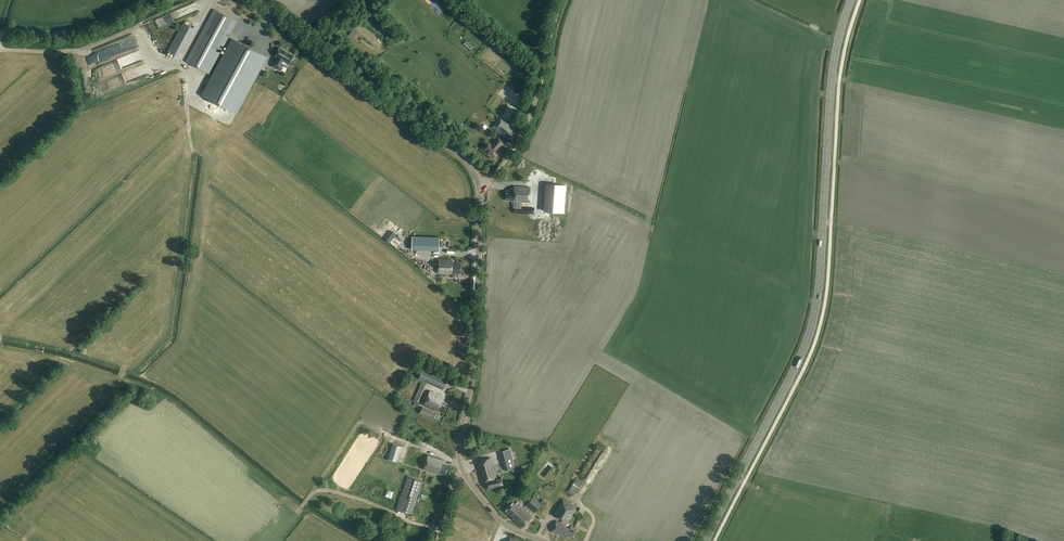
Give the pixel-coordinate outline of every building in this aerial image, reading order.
[(161,20),(163,26),(192,13),(190,7),(161,20)] [(236,22),(213,10),(185,62),(208,74),(236,22)] [(167,51),(179,57),(194,29),(183,23),(167,51)] [(149,43),(154,40),(148,28),(143,31),(149,43)] [(202,95),(237,113),(267,57),(231,39),(202,95)] [(159,61),(164,57),(156,42),(150,45),(159,61)] [(272,66),(279,70),(282,65),(283,64),(279,62),(281,59),(288,62),(288,63),(290,64),(294,56),(280,48),(275,56),(277,57),(272,66)] [(134,71),(136,78),(147,74),(145,67),(134,71)] [(507,140),(517,128),(508,121),(507,121),(501,116),(492,127),(496,131),(497,132),(507,140)] [(499,150),(505,143),(497,136),(491,143),(490,142),(484,149),(492,156),(497,149),(499,150)] [(507,191),(507,200),(514,200),(514,201),(517,201),(523,202),(530,202),(531,187),(515,186),(514,191),(507,191)] [(413,237),(412,250),(439,251),(440,237),(413,237)] [(461,273),(461,264),(453,264),(453,260),(439,259),(438,273),(453,274),(453,273),(461,273)] [(423,366),(418,378),(442,389),(448,377),(423,366)] [(414,400),(419,402),(426,385),(422,383),(414,400)] [(445,413),(448,404),(442,401),(444,397),(430,391),(424,405),(437,411),(437,410),(442,412),(445,413)] [(436,414),(423,407),(420,413),(433,420),(436,414)] [(402,446),(393,444),(388,460),(397,462),(402,446)] [(507,458),(502,459),(505,470),(510,469),(509,463),(514,462),(511,453),(510,448),(505,450),(507,458)] [(427,464),(425,470),(439,474),(439,473),(446,475),(449,465),(442,463),(443,459),(428,454),(425,463),(427,464)] [(489,489),(503,486),(500,477),(495,478),(495,477),(496,476),(491,458),(476,462),(479,472),(480,471),(481,476),(480,476),(482,481),(486,480),(489,489)] [(398,510),(412,514),(422,481),(408,476),(398,510)] [(580,484),(575,481),(568,492),(573,495),(580,484)] [(542,511),(545,507),(533,497),(532,498),(529,496),(526,500),(528,503),(526,505),(535,513),(539,508),(542,511)] [(577,508),(563,500),(554,514),(567,522),(577,508)] [(515,504),(513,502),(505,511),(513,517),(513,520),(522,528),(532,516),(517,502),(515,504)] [(473,514),(465,520),(476,534),(484,527),(480,522),(479,523),(477,521),(478,520),(473,514)] [(570,529),(565,527),(566,526),(557,522),(552,532),(557,534),(558,533),(572,539),(577,529),(571,526),(570,529)] [(447,540),(455,540),(457,536),(451,533),(447,540)]
